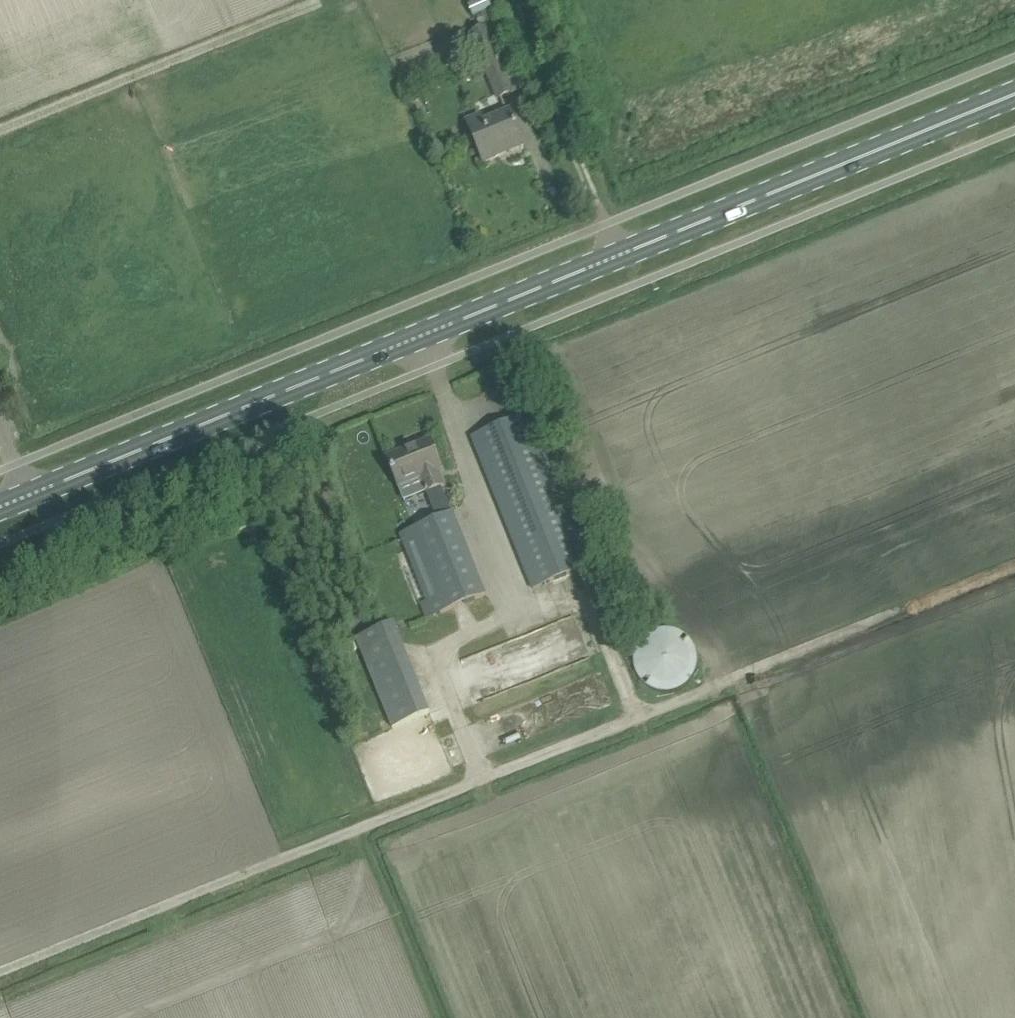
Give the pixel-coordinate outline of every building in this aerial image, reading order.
[(478,26),(496,19),(488,0),(480,0),(469,5),(478,26)] [(514,93),(495,49),(486,26),(471,32),(500,99),(514,93)] [(512,32),(519,49),(528,45),(521,28),(512,32)] [(525,145),(517,127),(512,114),(487,124),(484,118),(469,124),(484,162),(500,155),(498,151),(522,141),(524,145),(521,145),(522,146),(525,145)] [(591,567),(531,414),(475,436),(535,589),(591,567)] [(442,468),(439,459),(431,441),(388,458),(399,486),(423,476),(429,491),(446,485),(440,469),(442,468)] [(448,500),(433,507),(438,519),(440,518),(453,513),(448,500)] [(486,592),(453,513),(440,518),(438,519),(404,533),(436,612),(486,592)] [(397,625),(356,641),(366,668),(407,652),(397,625)] [(697,654),(695,649),(693,643),(689,639),(682,634),(674,630),(665,629),(656,631),(647,636),(638,644),(635,652),(634,662),(636,671),(640,678),(648,686),(656,691),(667,692),(677,690),(686,686),(692,679),(697,670),(698,660),(697,654)]
